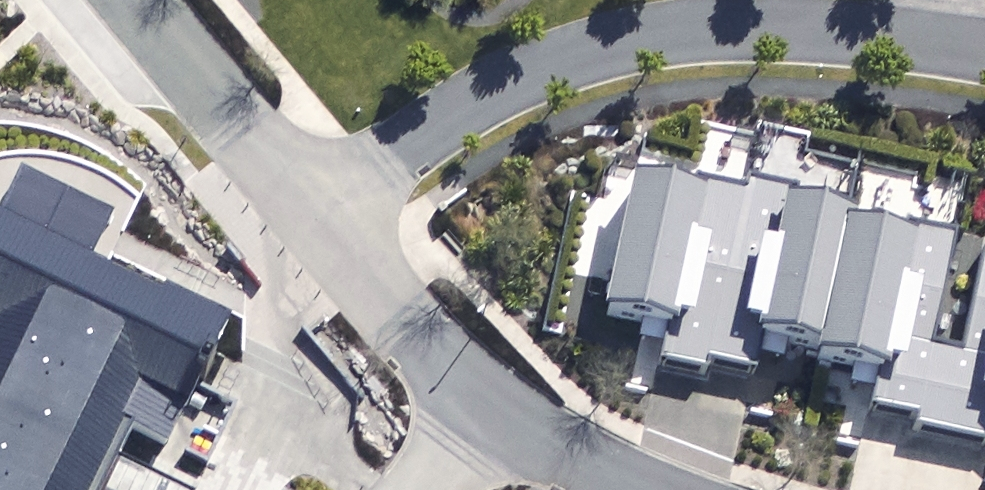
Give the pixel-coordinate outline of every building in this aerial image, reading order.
[(823,368),(852,236),(786,221),(804,137),(696,114),(686,163),(616,147),(604,203),(586,199),(555,339),(602,350),(605,334),(680,351),(677,364),(757,382),(763,355),(823,368)] [(823,368),(841,372),(838,383),(884,393),(877,425),(984,449),(984,262),(975,260),(984,216),(984,177),(871,152),(852,236),(823,368)] [(130,427),(172,446),(233,322),(0,214),(0,489),(100,489),(130,427)]
